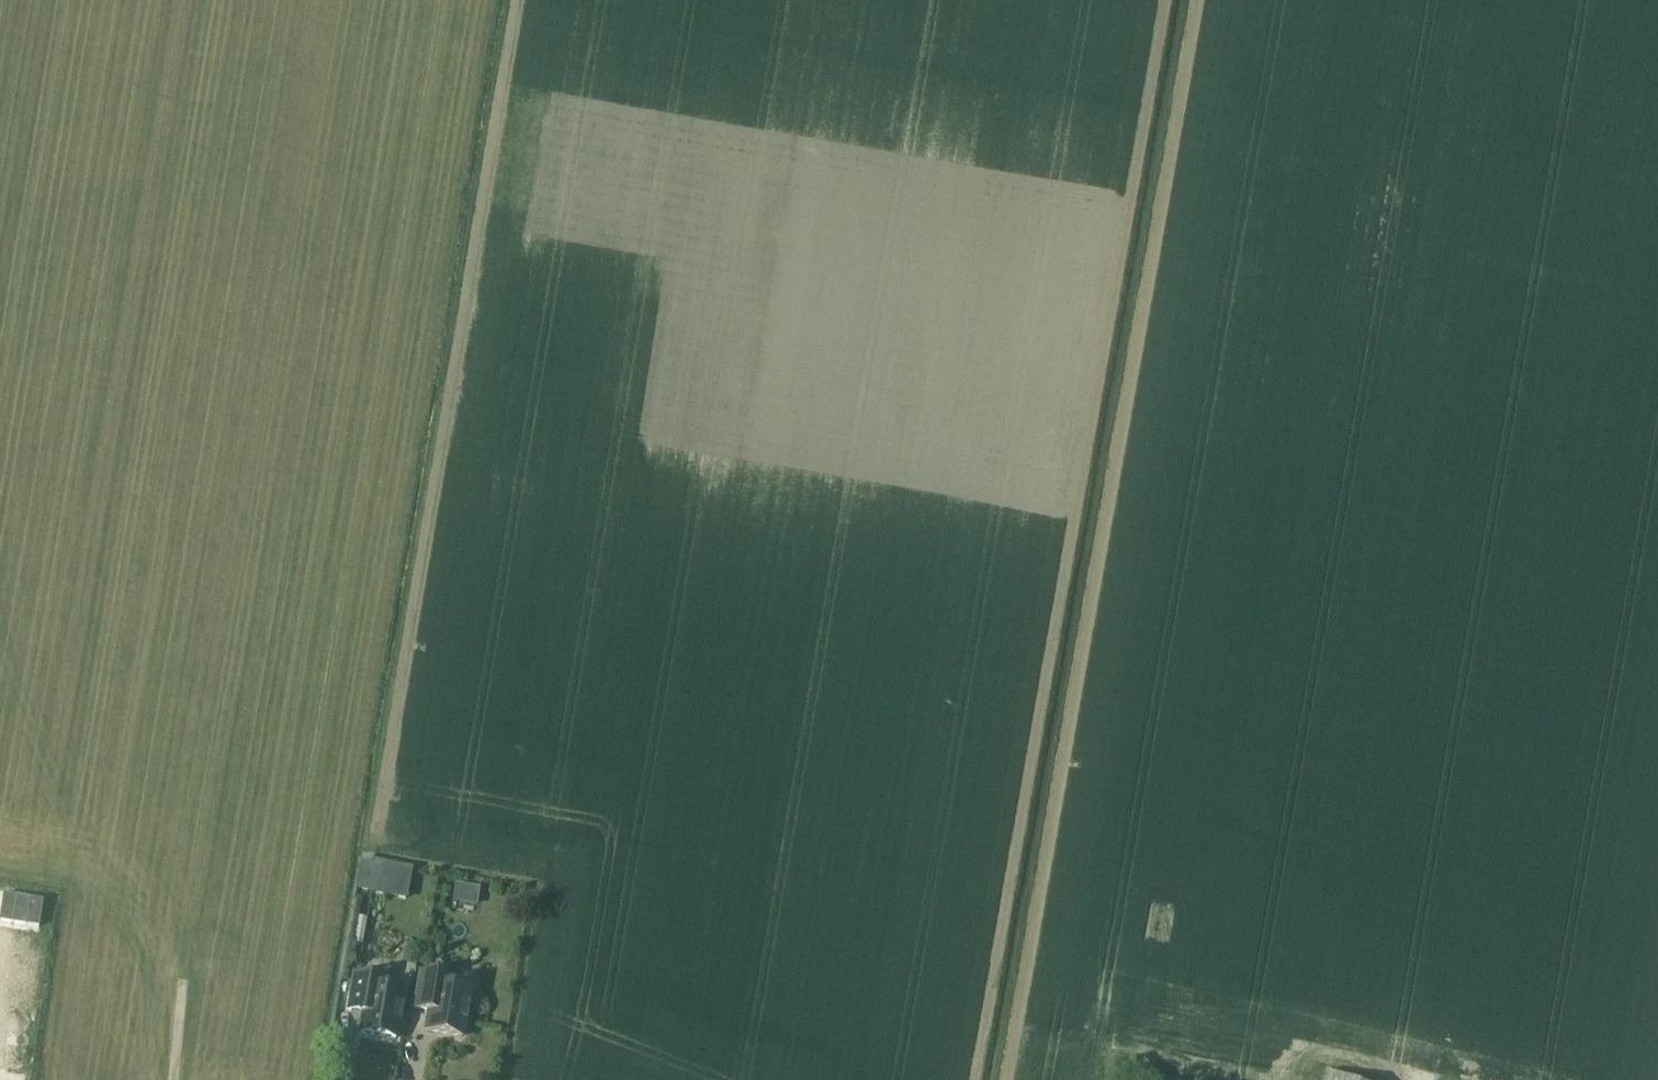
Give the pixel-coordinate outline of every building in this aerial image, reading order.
[(356,881),(355,890),(388,896),(391,879),(410,883),(413,868),(361,858),(356,881)] [(481,900),(482,882),(456,880),(454,898),(481,900)] [(421,951),(419,964),(432,966),(434,953),(421,951)] [(451,984),(452,975),(422,970),(415,1007),(429,1009),(433,1014),(429,1017),(427,1029),(462,1035),(470,987),(451,984)] [(355,972),(349,1009),(363,1011),(367,1016),(363,1019),(361,1031),(396,1037),(404,989),(384,986),(386,977),(355,972)] [(1326,1066),(1322,1079),(1372,1079),(1326,1066)]
